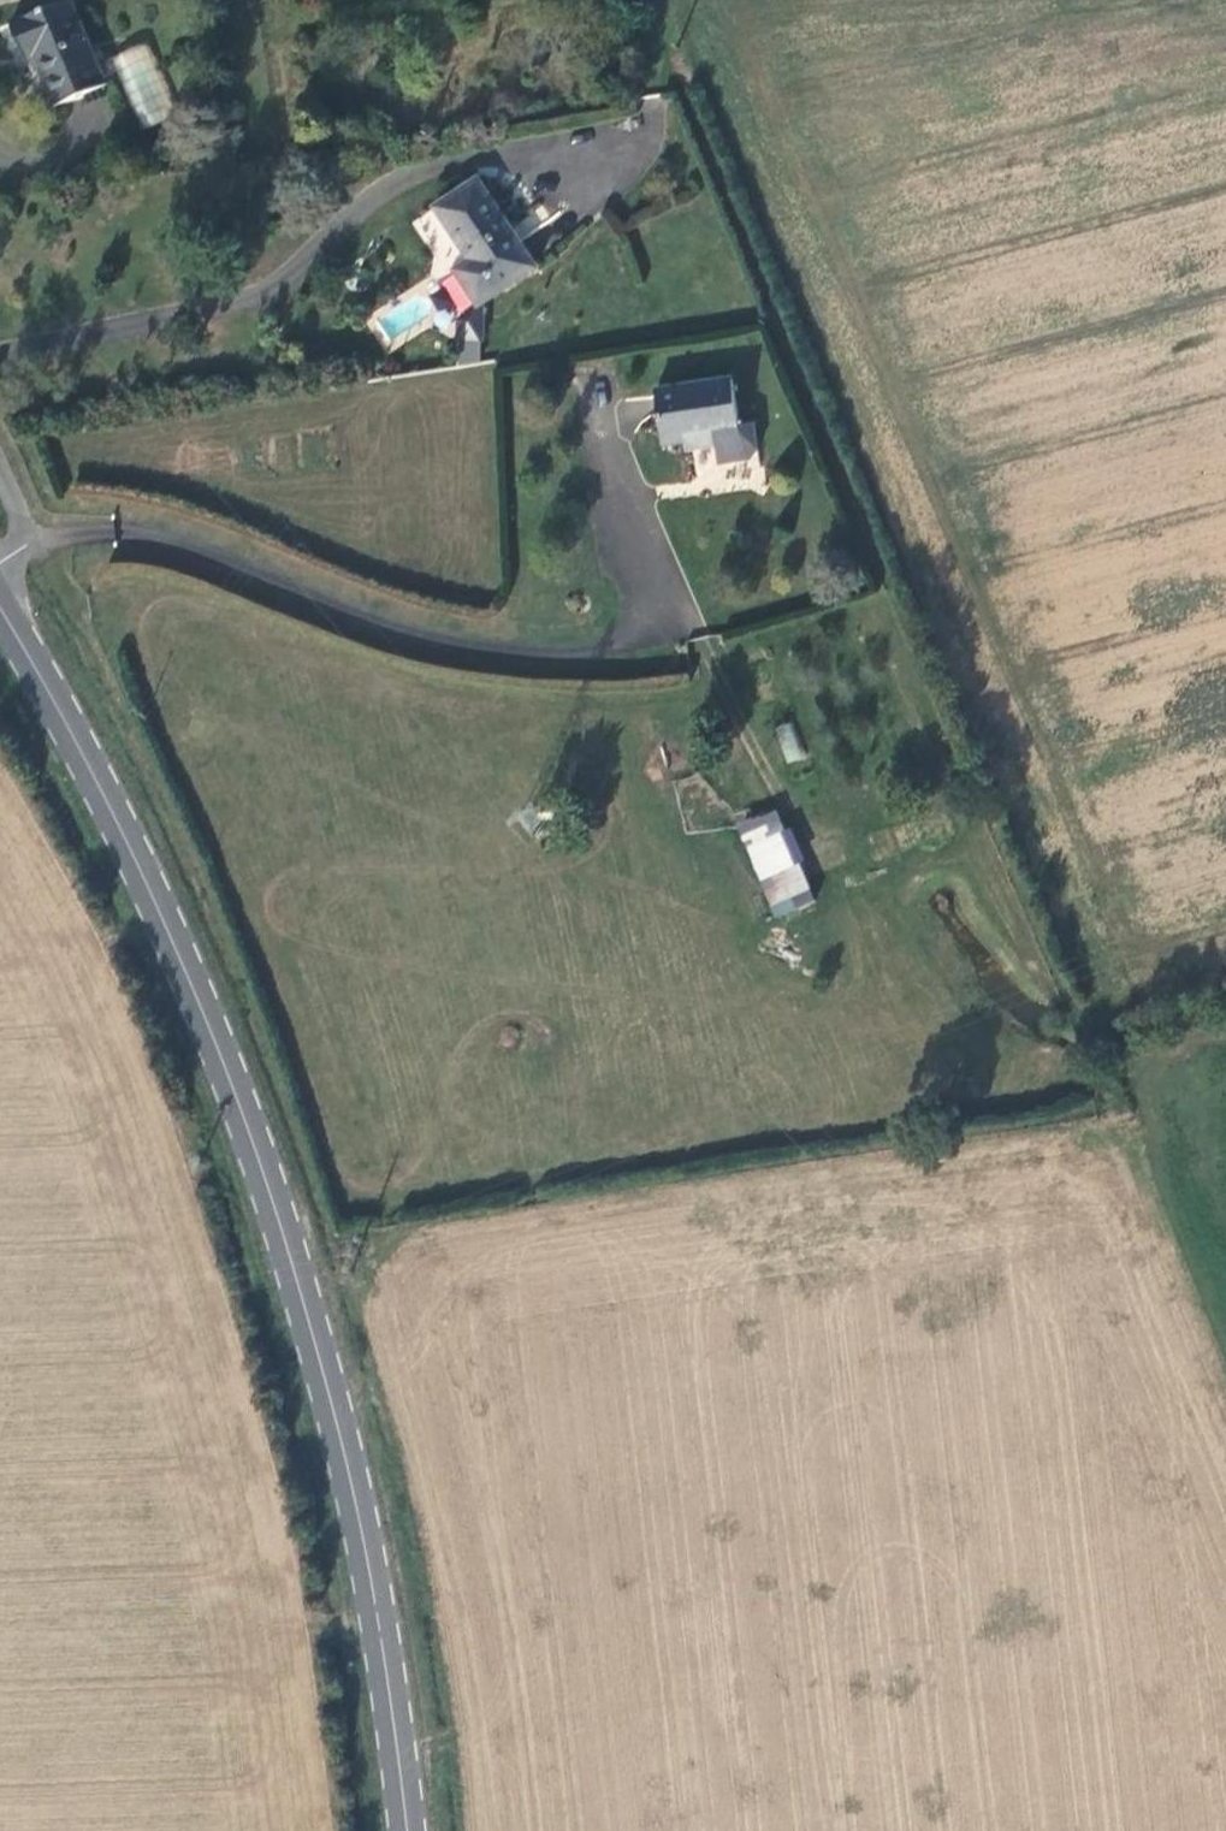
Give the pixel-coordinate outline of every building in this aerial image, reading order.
[(76,8),(16,31),(29,65),(41,60),(62,112),(109,95),(76,8)] [(534,270),(471,183),(431,212),(467,262),(454,272),(480,309),(534,270)] [(669,442),(720,433),(724,452),(735,459),(756,455),(764,444),(759,418),(744,421),(743,421),(736,378),(659,392),(669,442)] [(787,763),(804,757),(791,721),(774,727),(787,763)] [(761,863),(772,899),(812,885),(799,850),(761,863)]
